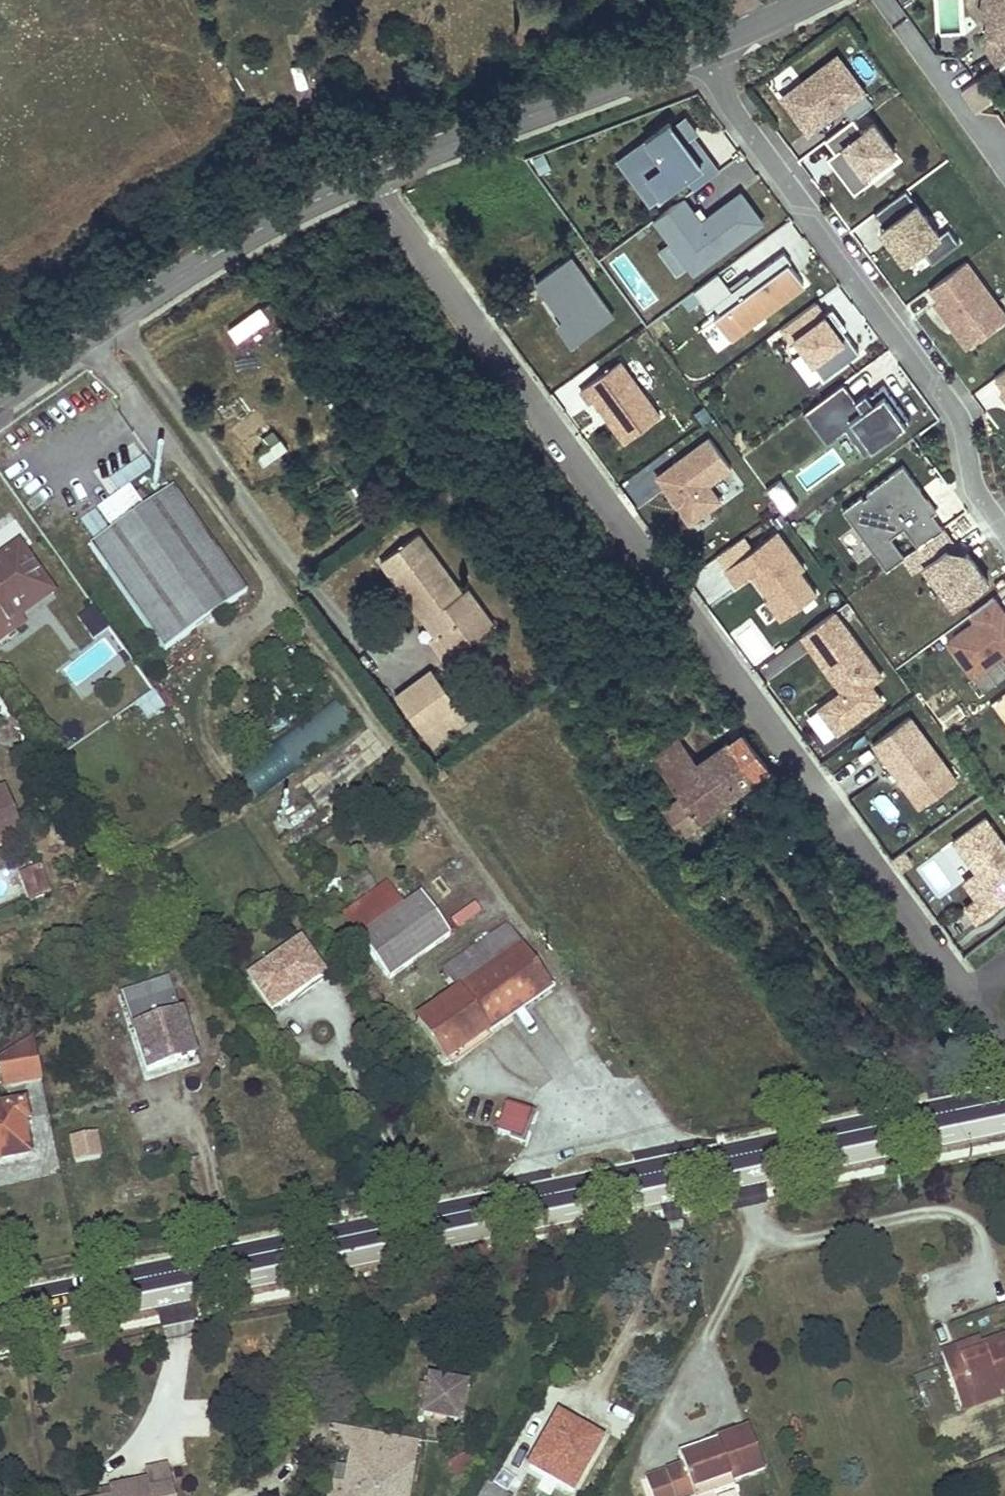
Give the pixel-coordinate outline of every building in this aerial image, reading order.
[(980,11),(987,22),(992,0),(982,0),(980,11)] [(987,22),(984,36),(988,36),(986,50),(997,66),(1004,61),(1004,0),(992,0),(987,22)] [(873,105),(837,57),(783,97),(809,132),(842,107),(852,120),(853,119),(873,105)] [(767,82),(775,93),(796,79),(789,68),(767,82)] [(648,178),(661,195),(687,176),(710,159),(698,144),(683,155),(677,146),(696,132),(684,118),(673,127),(670,122),(618,160),(637,186),(648,178)] [(865,174),(895,153),(874,124),(863,132),(853,119),(852,120),(825,140),(835,153),(827,158),(853,194),(871,181),(865,174)] [(710,159),(687,176),(696,188),(719,171),(710,159)] [(905,190),(874,213),(884,227),(893,238),(889,241),(903,261),(921,248),(931,262),(958,242),(947,227),(938,234),(905,190)] [(687,203),(655,226),(669,246),(659,253),(678,278),(688,271),(693,278),(765,225),(741,192),(707,217),(701,222),(693,211),(687,203)] [(707,217),(699,207),(693,211),(701,222),(707,217)] [(893,238),(884,227),(880,230),(889,241),(893,238)] [(718,273),(694,290),(708,310),(715,305),(720,313),(714,317),(730,339),(804,284),(789,263),(791,262),(784,252),(732,291),(718,273)] [(572,259),(536,284),(565,323),(556,329),(571,350),(615,318),(572,259)] [(966,261),(930,288),(939,300),(935,303),(952,327),(956,324),(971,344),(1004,319),(1004,314),(966,261)] [(816,302),(781,328),(790,341),(794,338),(824,378),(859,352),(840,327),(836,330),(829,320),(833,317),(829,311),(825,314),(816,302)] [(235,339),(269,319),(260,305),(227,325),(235,339)] [(840,327),(833,317),(829,320),(836,330),(840,327)] [(659,415),(619,360),(580,389),(589,402),(593,399),(624,441),(659,415)] [(995,377),(1004,389),(1000,392),(1004,398),(1004,370),(995,377)] [(843,383),(803,412),(827,445),(845,431),(863,456),(910,422),(883,385),(869,396),(865,391),(855,399),(843,383)] [(264,466),(289,449),(280,437),(256,454),(264,466)] [(708,485),(731,468),(709,438),(657,477),(690,523),(720,501),(708,485)] [(138,445),(92,466),(105,492),(150,472),(138,445)] [(943,528),(932,514),(936,511),(903,465),(842,509),(886,569),(904,556),(890,537),(904,527),(918,547),(943,528)] [(781,479),(766,490),(784,514),(798,504),(781,479)] [(246,594),(172,489),(90,547),(164,652),(246,594)] [(953,607),(988,582),(967,553),(956,561),(946,549),(954,543),(943,528),(918,547),(894,564),(904,579),(923,566),(953,607)] [(804,569),(777,531),(725,569),(737,585),(752,574),(762,588),(766,585),(772,594),(765,599),(781,620),(816,594),(800,572),(804,569)] [(462,592),(419,533),(380,562),(435,636),(430,639),(445,660),(469,642),(456,624),(475,610),(462,592)] [(963,556),(954,543),(946,549),(956,561),(963,556)] [(48,588),(19,546),(0,559),(0,628),(7,637),(23,625),(19,619),(15,612),(48,588)] [(772,594),(766,585),(762,588),(768,596),(772,594)] [(19,619),(54,594),(48,588),(15,612),(19,619)] [(494,624),(467,588),(462,592),(475,610),(456,624),(469,642),(494,624)] [(970,614),(975,621),(947,642),(973,677),(1004,654),(1004,613),(993,597),(970,614)] [(91,605),(77,615),(92,636),(106,625),(91,605)] [(881,672),(836,611),(802,636),(811,648),(838,685),(841,683),(846,688),(842,691),(819,708),(837,733),(881,700),(868,682),(881,672)] [(811,648),(802,636),(761,665),(770,678),(811,648)] [(470,721),(432,669),(395,696),(432,748),(470,721)] [(135,699),(145,717),(163,708),(152,689),(135,699)] [(0,695),(0,713),(9,707),(0,695)] [(295,770),(352,722),(332,699),(275,747),(295,770)] [(956,781),(910,717),(873,744),(920,808),(956,781)] [(742,733),(731,718),(719,727),(729,740),(697,763),(686,748),(675,757),(667,746),(651,758),(678,794),(661,806),(683,835),(759,778),(762,782),(774,773),(743,732),(742,733)] [(678,738),(667,746),(675,757),(686,748),(678,738)] [(274,745),(244,761),(260,791),(290,775),(274,745)] [(4,789),(0,791),(0,846),(22,838),(4,789)] [(953,841),(976,872),(963,882),(976,899),(965,907),(975,922),(1004,900),(1004,898),(1002,894),(1004,892),(1004,845),(985,818),(953,841)] [(51,896),(39,866),(21,874),(32,903),(51,896)] [(373,888),(362,871),(344,882),(355,899),(373,888)] [(388,980),(450,936),(419,894),(401,908),(384,885),(342,915),(388,980)] [(487,1032),(551,988),(507,926),(444,970),(458,992),(417,1020),(446,1061),(487,1032)] [(313,987),(324,979),(300,943),(274,962),(264,969),(250,978),(272,1010),(302,989),(305,993),(313,987)] [(264,969),(274,962),(269,954),(259,961),(264,969)] [(194,1057),(169,979),(122,994),(147,1072),(194,1057)] [(449,1066),(490,1037),(487,1032),(446,1061),(449,1066)] [(33,1036),(0,1058),(0,1063),(4,1085),(41,1078),(33,1036)] [(522,1142),(532,1111),(507,1102),(496,1132),(522,1142)] [(22,1121),(27,1120),(24,1104),(0,1109),(0,1156),(28,1150),(22,1121)] [(98,1131),(69,1133),(71,1161),(100,1159),(98,1131)] [(982,1346),(984,1351),(962,1359),(957,1348),(941,1354),(959,1402),(997,1388),(998,1392),(1004,1390),(1004,1338),(982,1346)] [(980,1340),(957,1348),(962,1359),(984,1351),(982,1346),(980,1340)] [(457,1421),(464,1387),(430,1381),(428,1386),(426,1398),(423,1415),(457,1421)] [(426,1398),(428,1386),(422,1385),(420,1397),(426,1398)] [(997,1388),(959,1402),(962,1410),(1000,1397),(998,1392),(997,1388)] [(572,1492),(601,1441),(557,1416),(529,1468),(572,1492)] [(681,1460),(683,1465),(665,1472),(674,1495),(694,1495),(692,1489),(710,1483),(714,1494),(734,1487),(732,1480),(763,1469),(749,1428),(716,1440),(718,1447),(681,1460)] [(353,1458),(357,1435),(334,1430),(353,1458)] [(414,1446),(357,1435),(353,1458),(351,1468),(334,1465),(329,1495),(404,1495),(414,1446)] [(716,1440),(678,1453),(681,1460),(718,1447),(716,1440)] [(474,1465),(463,1447),(446,1457),(456,1475),(474,1465)] [(167,1466),(146,1471),(147,1475),(148,1481),(138,1483),(108,1489),(110,1495),(174,1495),(167,1466)] [(665,1472),(645,1479),(652,1495),(674,1495),(665,1472)] [(485,1482),(477,1495),(510,1495),(485,1482)] [(692,1489),(694,1495),(707,1495),(714,1494),(710,1483),(692,1489)]
